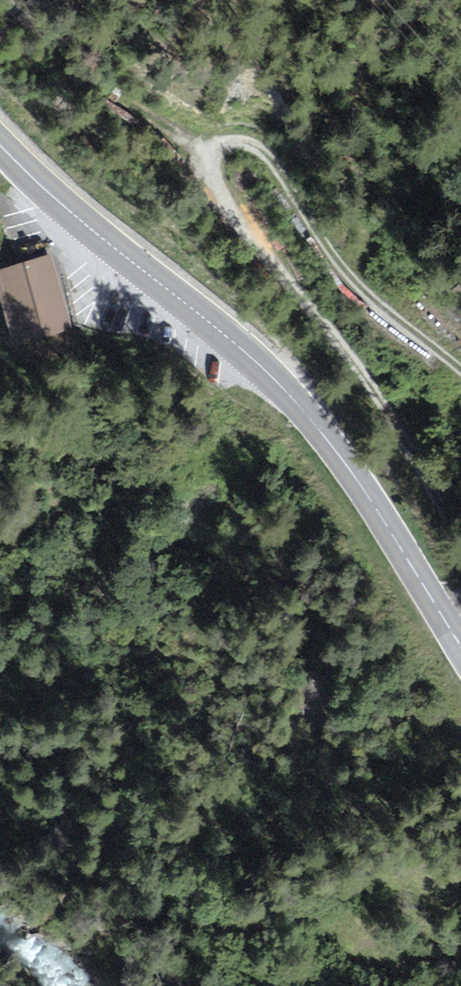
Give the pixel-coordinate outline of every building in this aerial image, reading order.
[(51,264),(0,277),(0,284),(16,344),(68,330),(51,264)]
